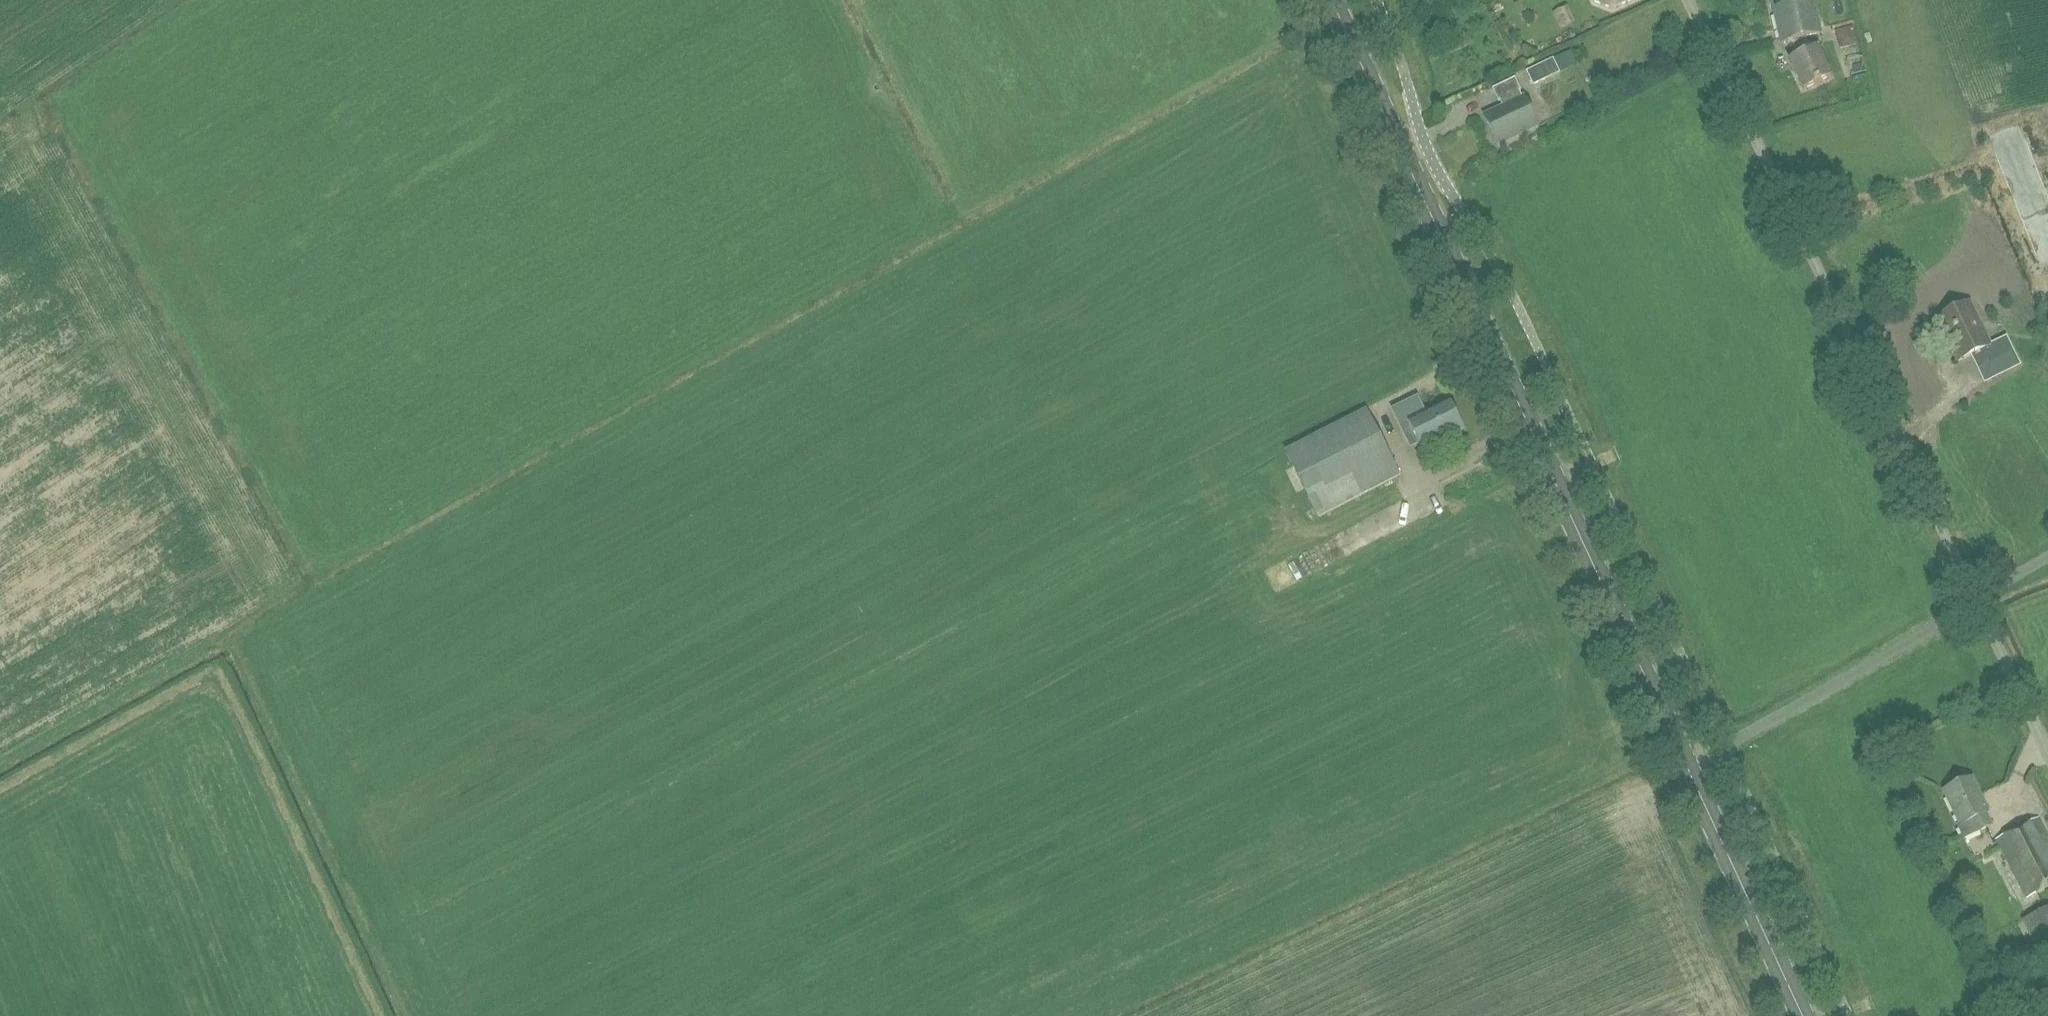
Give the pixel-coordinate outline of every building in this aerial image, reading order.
[(1595,3),(1612,9),(1633,0),(1593,0),(1595,3)] [(1788,41),(1804,37),(1821,33),(1813,0),(1770,0),(1781,43),(1788,41)] [(1849,47),(1867,42),(1862,26),(1845,31),(1849,47)] [(1804,37),(1788,41),(1796,58),(1790,61),(1803,89),(1830,76),(1817,48),(1811,51),(1804,37)] [(1533,85),(1558,73),(1552,60),(1527,72),(1533,85)] [(1522,97),(1519,92),(1520,91),(1514,78),(1492,89),(1498,102),(1499,101),(1502,107),(1484,116),(1498,145),(1538,126),(1523,96),(1522,97)] [(1990,344),(1969,302),(1937,318),(1958,361),(1979,351),(1985,365),(2014,351),(2006,336),(1990,344)] [(1405,435),(1413,431),(1422,450),(1463,429),(1449,402),(1426,413),(1418,398),(1393,410),(1405,435)] [(1387,452),(1365,411),(1286,452),(1319,517),(1399,475),(1387,452)] [(1962,841),(1977,834),(1976,833),(1991,826),(1985,814),(1988,812),(1972,778),(1943,791),(1959,824),(1955,825),(1962,841)] [(2047,888),(2047,837),(2038,818),(1996,840),(2027,899),(2047,888)] [(2047,953),(2047,906),(2021,919),(2040,957),(2047,953)]
